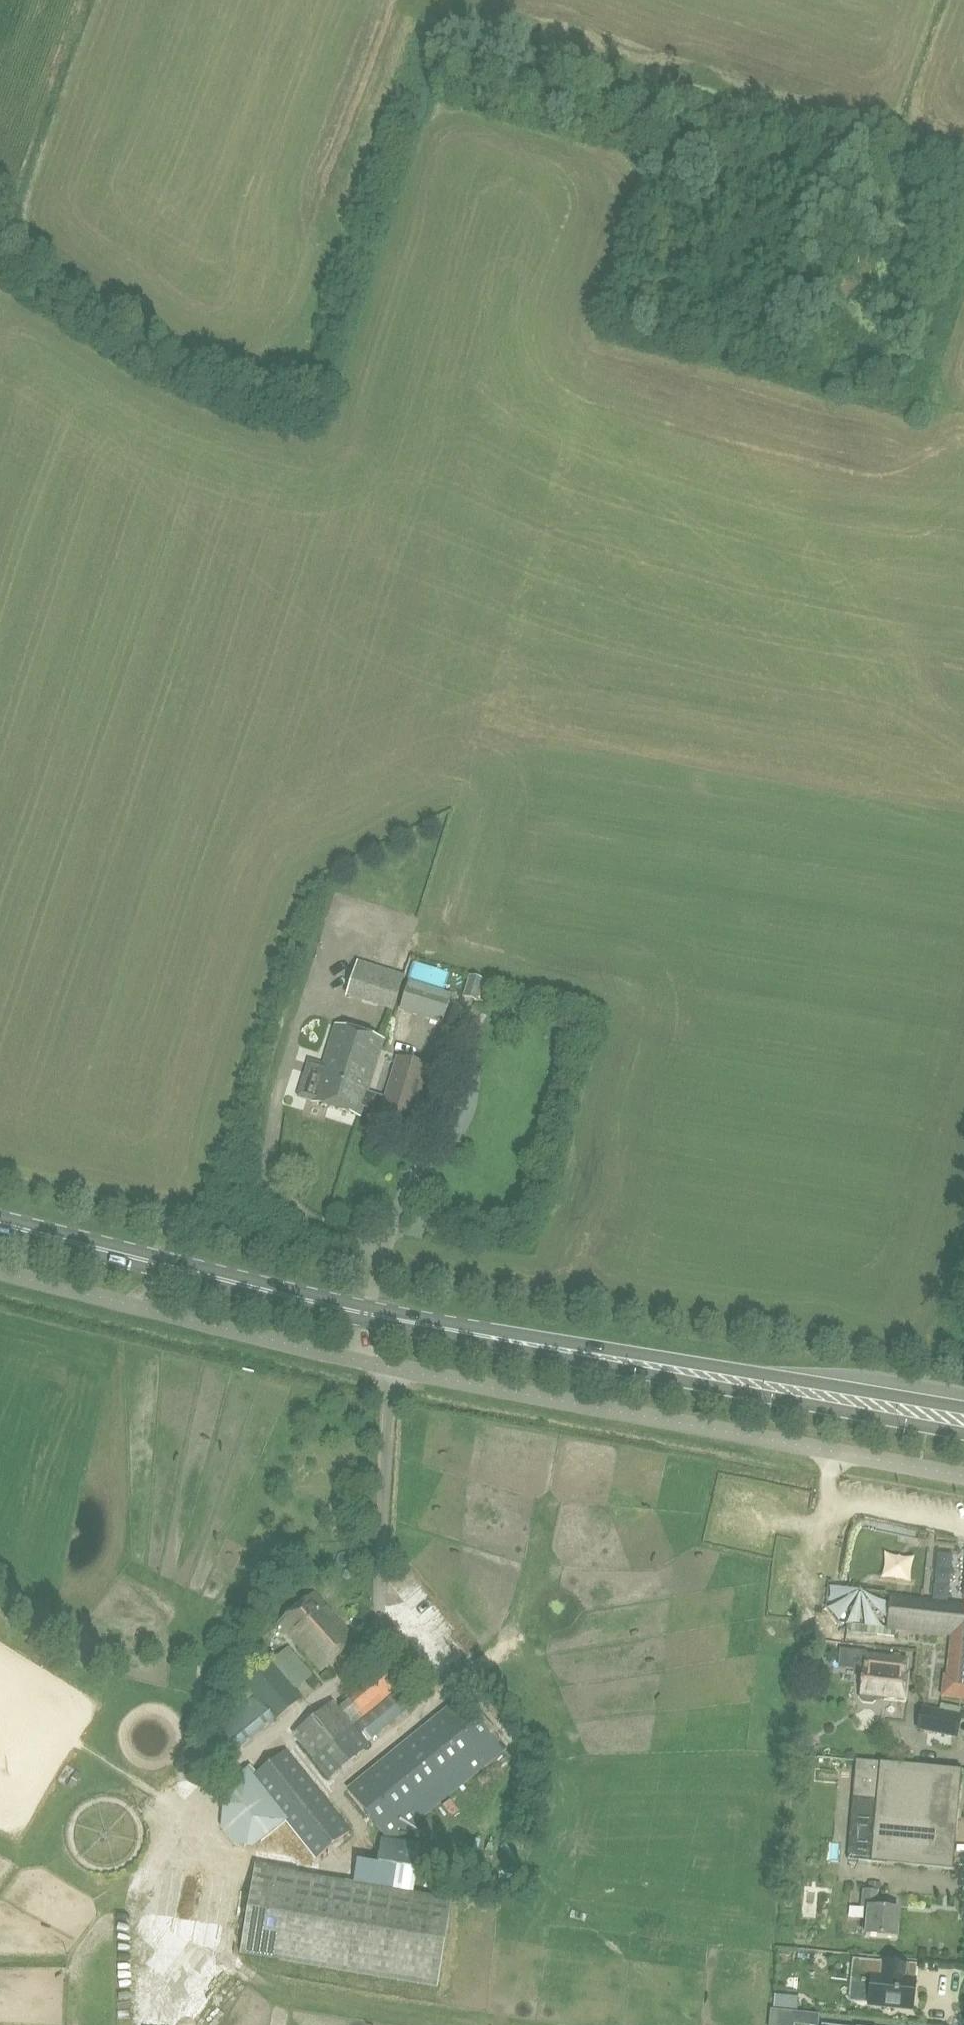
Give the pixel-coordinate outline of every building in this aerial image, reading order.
[(400,980),(361,971),(353,1000),(393,1010),(400,980)] [(470,976),(464,997),(478,1002),(485,980),(470,976)] [(451,996),(409,983),(401,1010),(443,1023),(451,996)] [(361,1116),(364,1107),(367,1096),(383,1043),(336,1028),(313,1102),(361,1116)] [(385,1102),(367,1096),(364,1107),(382,1112),(382,1113),(412,1123),(429,1067),(399,1058),(385,1102)] [(280,1624),(322,1672),(357,1642),(314,1594),(280,1624)] [(963,1605),(922,1602),(891,1599),(890,1605),(887,1605),(887,1610),(890,1610),(888,1630),(956,1635),(956,1637),(955,1641),(956,1645),(955,1645),(955,1647),(956,1647),(954,1652),(955,1656),(953,1656),(952,1667),(954,1668),(952,1672),(953,1676),(949,1676),(948,1698),(963,1699),(963,1605)] [(431,1638),(436,1656),(449,1652),(444,1634),(431,1638)] [(235,1695),(250,1713),(196,1755),(211,1773),(264,1730),(303,1699),(296,1692),(313,1677),(290,1650),(273,1664),(235,1695)] [(343,1696),(348,1701),(364,1719),(387,1699),(389,1701),(410,1681),(391,1655),(343,1696)] [(861,1695),(905,1699),(908,1672),(906,1672),(907,1659),(865,1655),(863,1679),(861,1679),(861,1683),(862,1684),(861,1695)] [(391,1843),(503,1753),(461,1700),(349,1791),(391,1843)] [(371,1745),(355,1726),(340,1708),(334,1701),(293,1735),(329,1779),(371,1745)] [(385,1726),(400,1715),(392,1705),(377,1716),(385,1726)] [(959,1735),(962,1714),(923,1707),(919,1728),(959,1735)] [(253,1779),(317,1860),(352,1832),(287,1751),(253,1779)] [(848,1861),(954,1870),(962,1770),(856,1762),(848,1861)] [(356,1879),(394,1880),(394,1852),(357,1851),(356,1879)] [(452,1903),(437,1901),(255,1871),(240,1958),(423,1988),(438,1990),(452,1903)] [(868,1908),(867,1923),(871,1923),(869,1939),(899,1941),(901,1910),(877,1909),(878,1891),(866,1890),(865,1907),(868,1908)] [(175,1931),(169,1942),(188,1951),(193,1941),(175,1931)] [(190,1959),(200,1972),(213,1962),(203,1949),(190,1959)] [(859,1960),(857,1981),(871,1982),(868,2006),(912,2010),(915,1980),(906,1979),(907,1965),(859,1960)] [(769,2024),(794,2024),(818,2024),(819,2015),(771,2010),(769,2024)]
